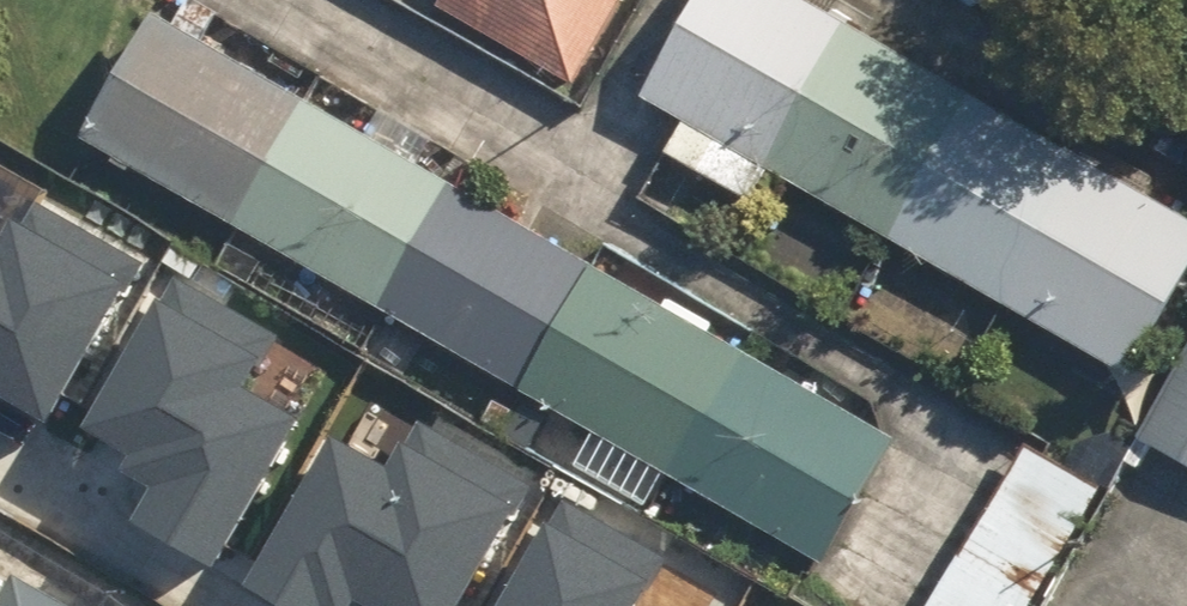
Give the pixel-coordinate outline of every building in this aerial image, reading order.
[(423,3),(567,92),(623,0),(425,0),(423,3)] [(788,0),(689,0),(633,96),(612,131),(744,208),(764,173),(1117,380),(1186,260),(1186,234),(788,0)] [(143,13),(68,144),(815,568),(889,437),(143,13)] [(159,271),(38,207),(11,258),(0,253),(0,405),(69,441),(159,271)] [(158,534),(230,571),(306,423),(254,396),(279,347),(180,297),(104,446),(183,486),(158,534)] [(1133,446),(1186,476),(1186,348),(1133,446)] [(543,499),(422,435),(395,487),(347,461),(271,604),(275,605),(486,605),(543,499)] [(1022,450),(933,605),(1029,605),(1095,492),(1022,450)] [(668,569),(569,519),(525,605),(649,605),(668,569)] [(5,582),(0,591),(0,605),(47,605),(5,582)]
